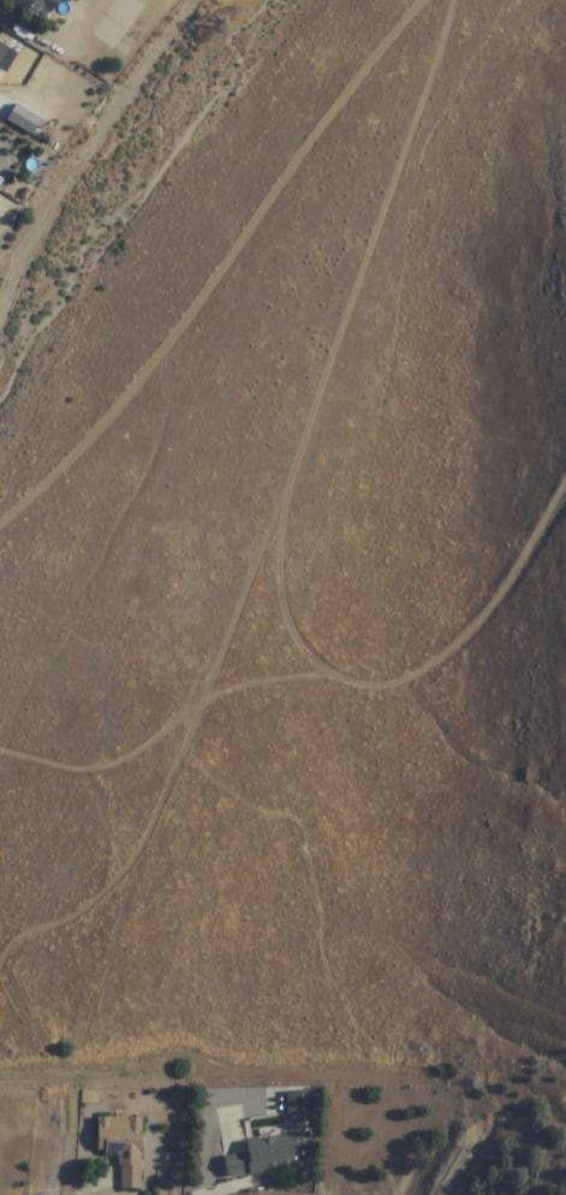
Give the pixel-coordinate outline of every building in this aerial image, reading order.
[(42,20),(54,0),(10,0),(42,20)] [(286,1112),(294,1123),(314,1122),(314,1090),(309,1090),(286,1090),(286,1112)] [(97,1117),(97,1152),(105,1152),(105,1157),(118,1157),(118,1167),(121,1167),(121,1189),(141,1189),(142,1117),(97,1117)] [(224,1155),(227,1179),(298,1167),(296,1153),(314,1151),(310,1130),(244,1140),(246,1152),(224,1155)]
